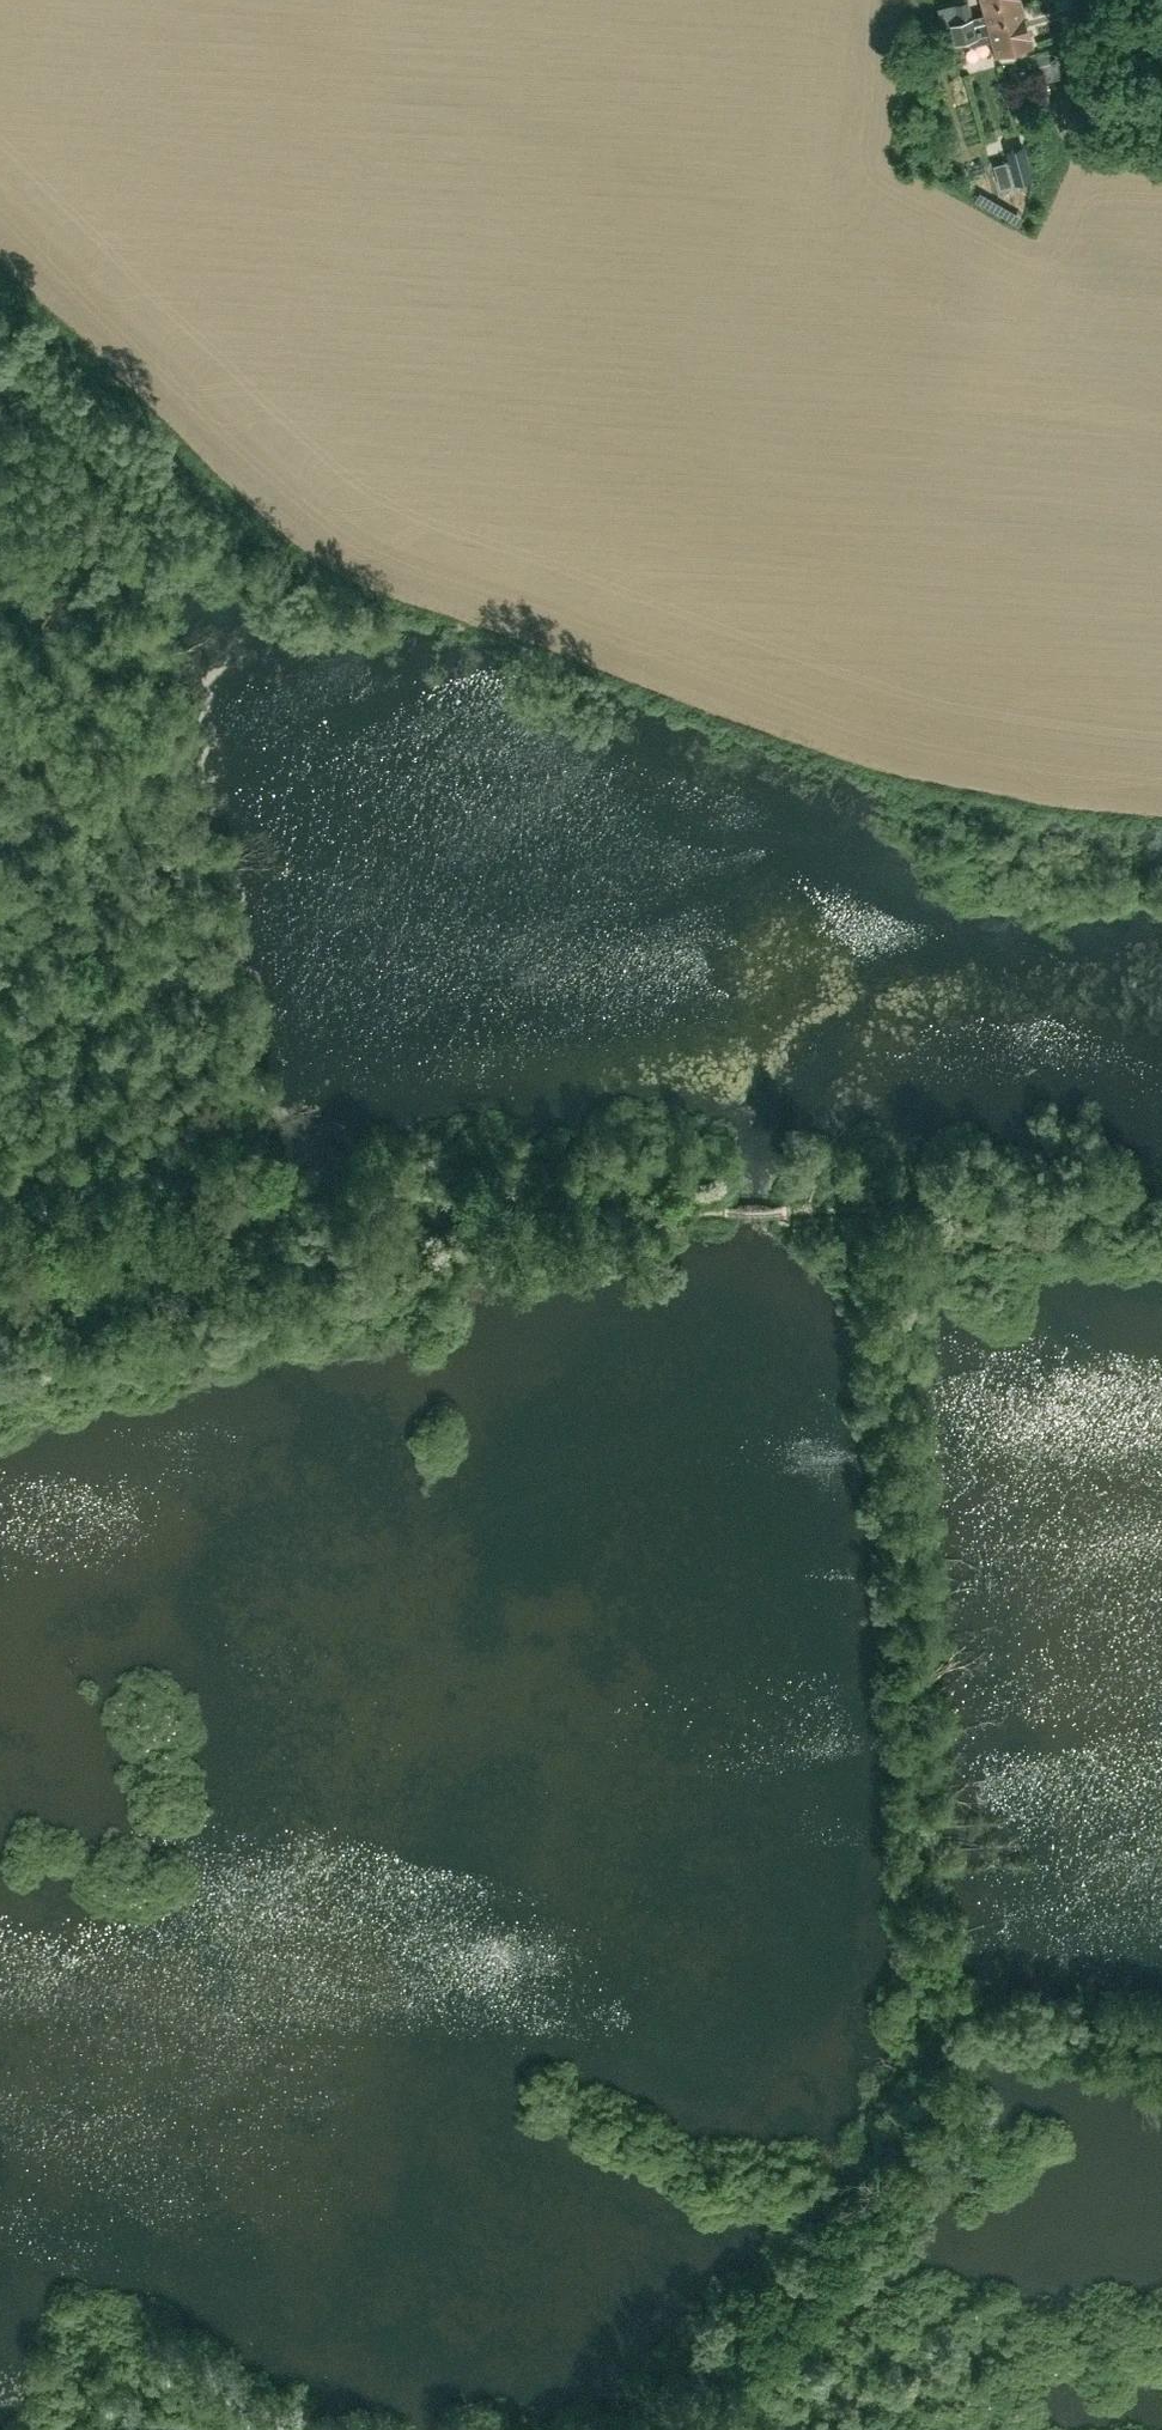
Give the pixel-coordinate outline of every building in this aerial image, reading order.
[(958,19),(972,15),(968,0),(963,0),(954,3),(958,19)] [(984,12),(984,13),(1021,4),(1020,0),(980,0),(984,12)] [(1032,44),(1021,4),(984,13),(984,12),(972,15),(958,19),(959,21),(947,24),(951,41),(954,41),(955,43),(989,31),(995,54),(1032,44)] [(1034,178),(1024,145),(1006,150),(1015,183),(1034,178)] [(1007,165),(989,169),(995,195),(1013,191),(1007,165)]
